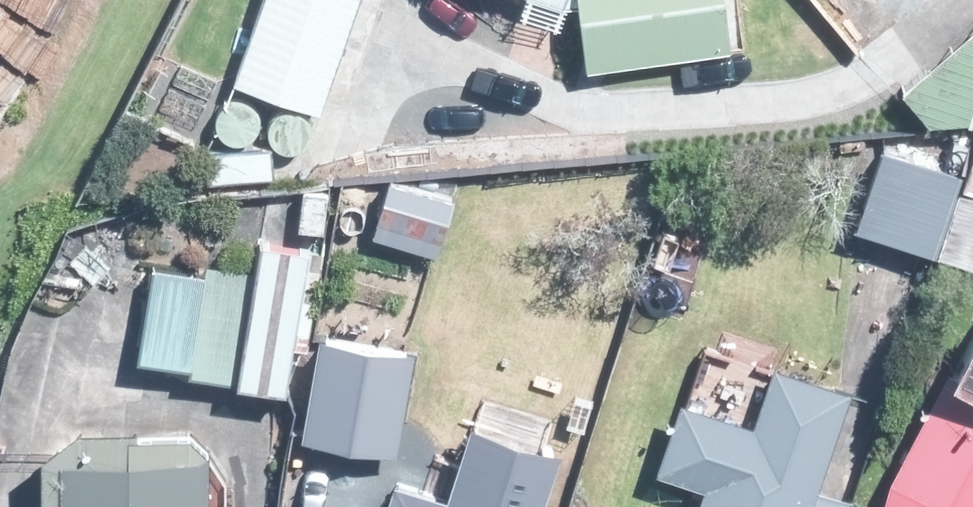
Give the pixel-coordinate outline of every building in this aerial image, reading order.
[(235,79),(321,109),(357,0),(261,0),(235,79)] [(604,69),(744,53),(738,0),(596,0),(604,69)] [(916,78),(899,105),(967,127),(969,119),(972,119),(972,28),(916,78)] [(210,179),(273,175),(271,148),(209,153),(210,179)] [(932,251),(956,172),(880,148),(856,227),(861,229),(932,251)] [(963,184),(972,187),(972,154),(963,184)] [(303,187),(301,227),(325,229),(327,189),(303,187)] [(291,348),(305,261),(307,249),(260,241),(253,282),(222,277),(216,311),(198,308),(189,371),(279,386),(285,388),(291,348)] [(953,368),(948,365),(892,471),(882,506),(972,506),(972,329),(953,368)] [(406,451),(418,375),(421,355),(339,342),(324,439),(406,451)] [(845,384),(775,362),(773,368),(755,421),(688,399),(680,396),(655,468),(704,483),(696,506),(846,506),(850,497),(817,486),(850,387),(845,384)] [(584,458),(491,429),(469,499),(426,486),(420,506),(569,506),(584,458)] [(234,459),(83,456),(82,506),(219,506),(219,503),(233,503),(234,459)]
